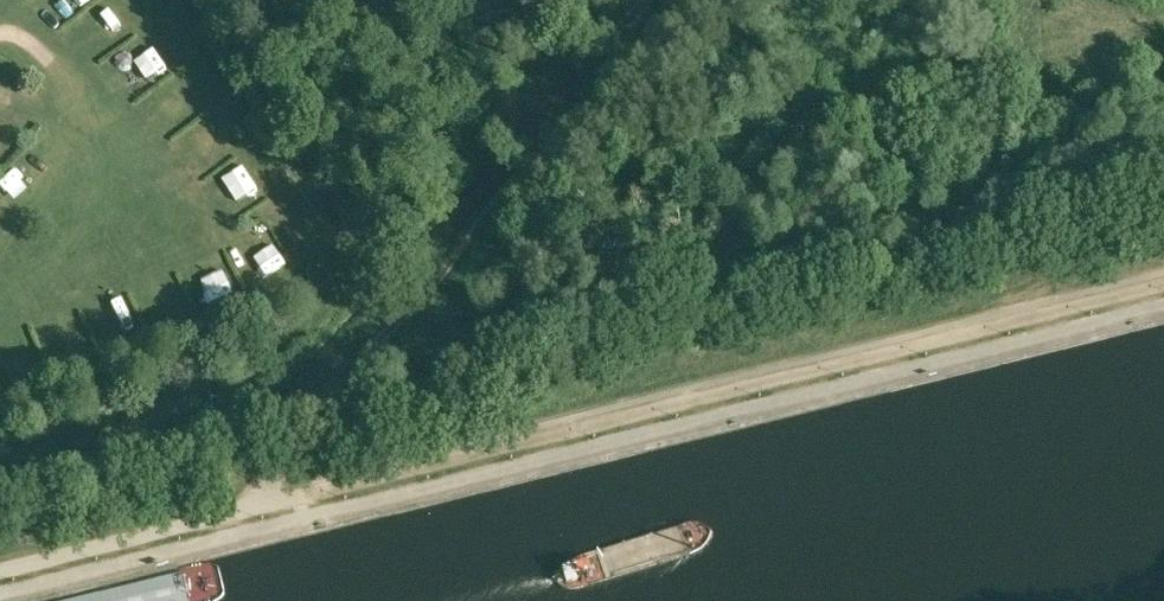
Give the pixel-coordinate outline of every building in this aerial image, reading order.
[(68,20),(87,4),(84,0),(51,0),(68,20)] [(129,62),(139,74),(157,58),(147,47),(129,62)] [(21,112),(0,94),(0,114),(11,123),(21,112)] [(265,242),(252,249),(265,275),(279,268),(265,242)] [(113,347),(131,335),(119,318),(102,330),(113,347)]
